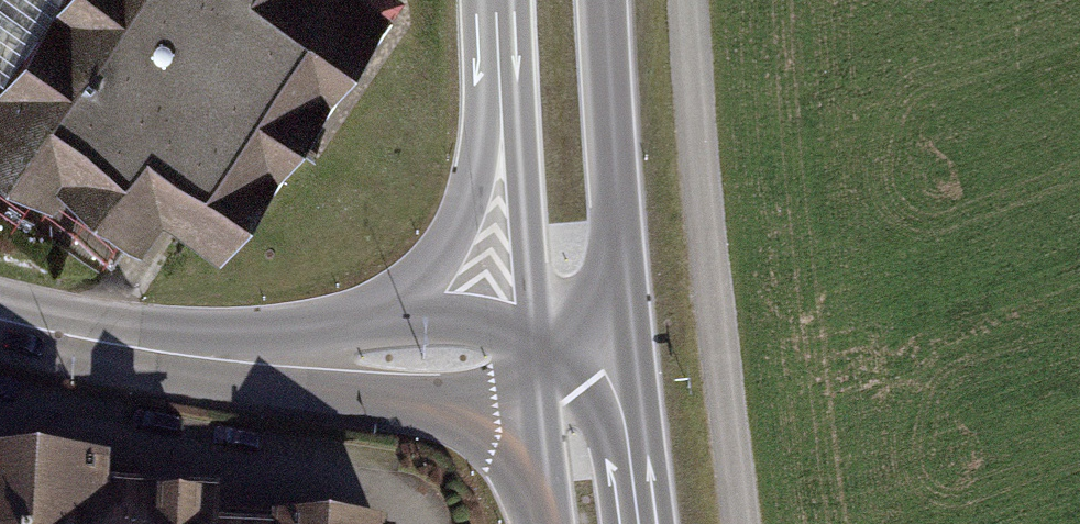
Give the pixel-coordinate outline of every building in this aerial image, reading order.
[(3,85),(0,90),(0,159),(49,194),(63,174),(138,227),(161,194),(218,234),(381,1),(379,0),(0,0),(0,83),(3,85)] [(0,471),(0,523),(199,523),(199,511),(105,506),(106,476),(0,471)]
